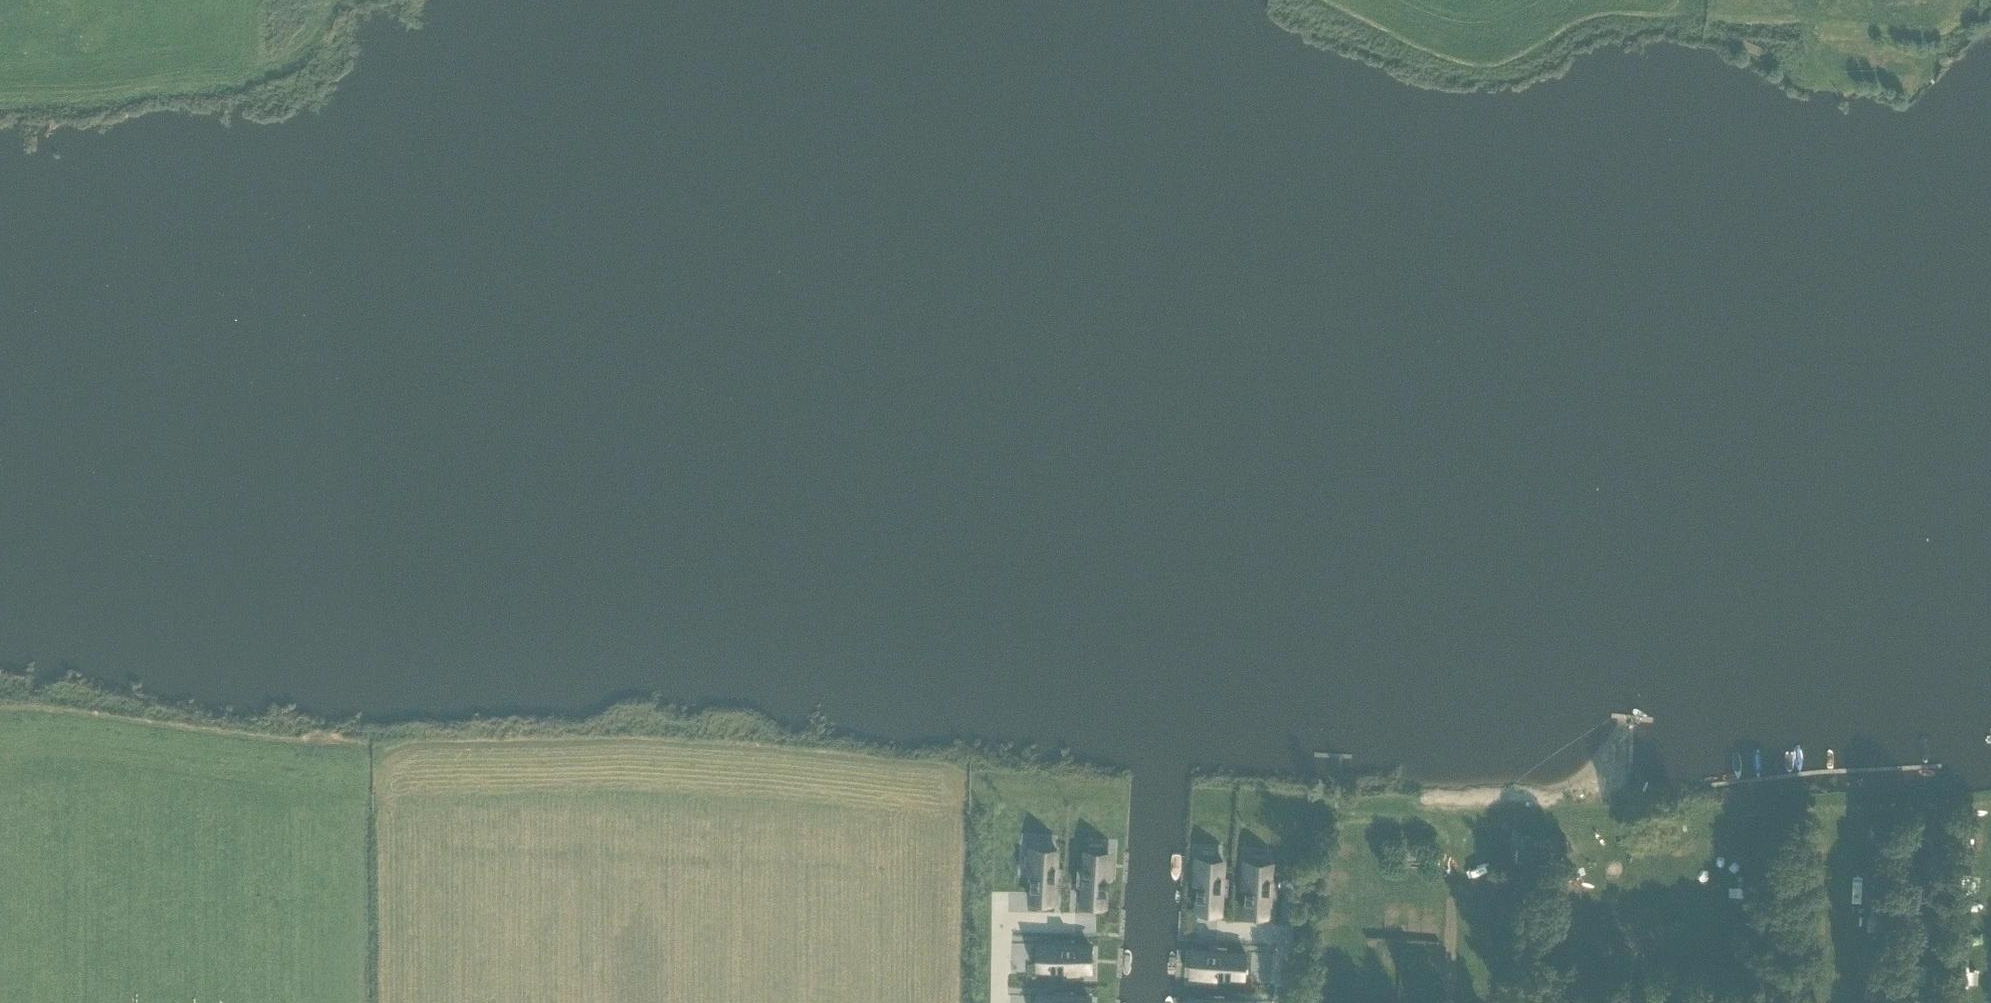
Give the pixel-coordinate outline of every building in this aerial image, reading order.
[(1055,851),(1034,850),(1032,874),(1031,874),(1030,888),(1032,888),(1031,901),(1054,903),(1055,884),(1062,884),(1063,866),(1056,866),(1057,851),(1055,851)] [(1550,862),(1551,853),(1527,851),(1526,860),(1550,862)] [(1108,854),(1087,853),(1087,852),(1085,852),(1084,867),(1077,867),(1076,885),(1083,886),(1082,904),(1105,906),(1106,892),(1107,893),(1108,879),(1107,879),(1108,854)] [(1221,861),(1200,860),(1199,885),(1197,885),(1197,898),(1198,898),(1197,911),(1220,913),(1221,894),(1228,894),(1229,876),(1222,875),(1223,861),(1221,861)] [(1270,864),(1249,863),(1247,887),(1246,887),(1245,901),(1246,901),(1245,914),(1268,916),(1269,897),(1277,897),(1278,879),(1270,878),(1271,863),(1270,863),(1270,864)] [(1912,878),(1911,903),(1919,903),(1920,878),(1912,878)] [(1913,909),(1914,934),(1926,934),(1926,909),(1913,909)] [(1075,937),(1057,937),(1057,944),(1037,944),(1037,967),(1051,967),(1051,968),(1064,968),(1064,967),(1089,967),(1089,946),(1090,946),(1090,944),(1075,944),(1075,937)] [(1228,944),(1209,943),(1209,951),(1194,950),(1194,951),(1193,972),(1218,974),(1218,975),(1231,976),(1231,975),(1245,976),(1246,953),(1227,952),(1228,944)] [(1056,989),(1056,996),(1037,996),(1037,1002),(1088,1002),(1088,998),(1089,998),(1089,996),(1074,996),(1074,989),(1056,989)] [(1206,991),(1206,998),(1191,997),(1191,999),(1192,999),(1191,1002),(1243,1002),(1243,1000),(1224,999),(1225,992),(1206,991)]
